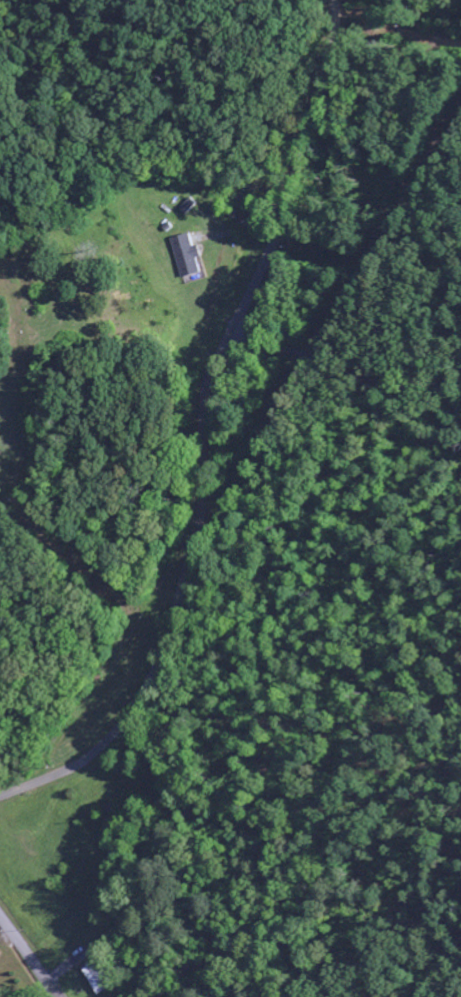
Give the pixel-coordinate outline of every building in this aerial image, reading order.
[(168,239),(181,278),(199,272),(195,259),(197,258),(188,233),(168,239)]
